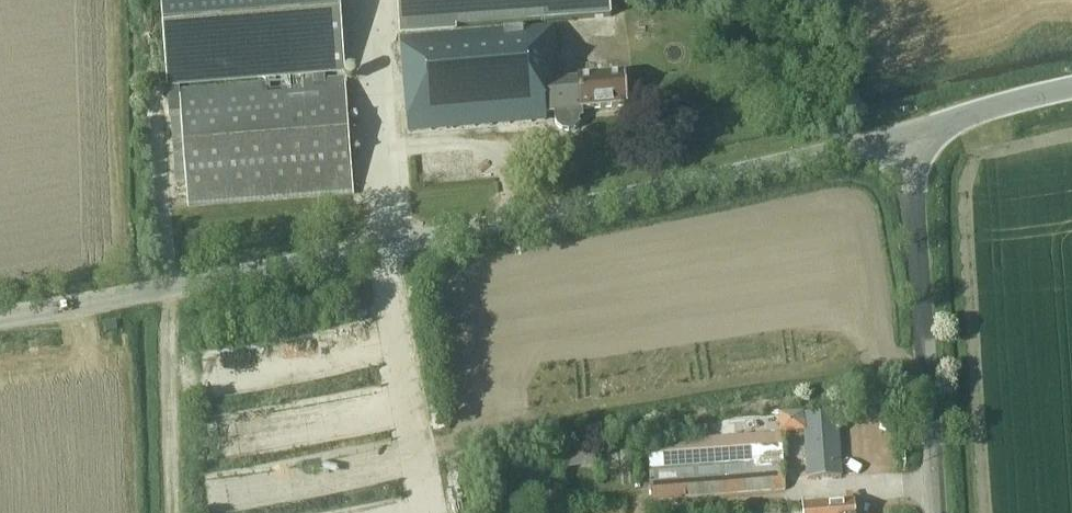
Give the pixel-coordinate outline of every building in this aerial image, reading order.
[(345,79),(325,80),(325,76),(345,74),(340,0),(160,0),(168,115),(170,115),(175,184),(186,183),(187,204),(353,192),(345,79)] [(400,36),(456,32),(456,29),(543,23),(610,18),(609,0),(397,0),(400,36)] [(566,132),(567,132),(568,132),(570,132),(573,131),(575,129),(577,128),(578,126),(579,125),(580,123),(580,121),(580,118),(583,118),(582,110),(628,106),(625,75),(579,78),(579,79),(559,81),(555,27),(450,34),(450,37),(400,41),(407,134),(546,123),(546,113),(555,113),(555,121),(556,123),(556,124),(557,126),(558,128),(559,129),(561,130),(565,131),(566,132)] [(843,476),(839,435),(830,435),(828,413),(805,415),(810,478),(843,476)] [(785,490),(781,434),(648,443),(652,499),(785,490)] [(566,449),(567,469),(601,467),(600,447),(566,449)] [(215,512),(217,512),(281,500),(274,467),(208,481),(215,512)] [(855,510),(854,500),(801,504),(802,512),(855,512),(855,510)]
